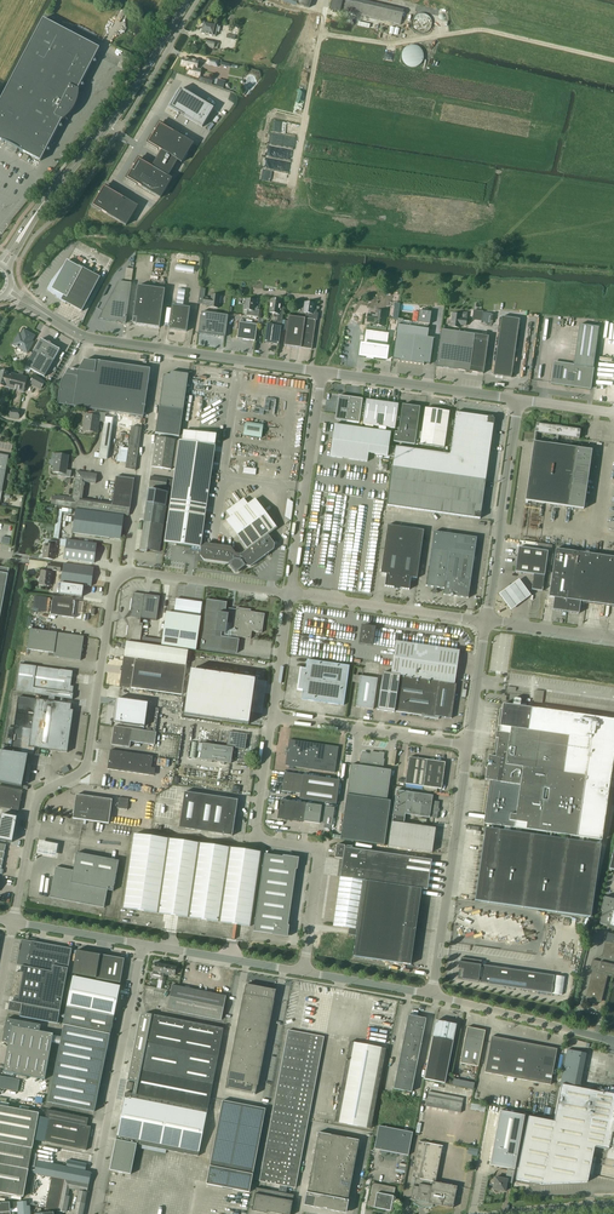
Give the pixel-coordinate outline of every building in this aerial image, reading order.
[(342,9),(341,9),(343,0),(333,0),(332,3),(331,3),(330,8),(331,8),(331,9),(341,11),(342,9)] [(404,11),(357,0),(346,0),(344,12),(400,25),(404,11)] [(78,90),(80,86),(82,87),(84,86),(84,84),(81,83),(92,62),(94,63),(97,63),(96,60),(94,59),(99,49),(73,35),(72,32),(70,33),(43,19),(0,102),(0,140),(1,141),(23,153),(23,152),(40,162),(46,151),(48,152),(50,151),(50,149),(47,148),(58,127),(60,128),(63,128),(62,125),(60,124),(62,120),(63,121),(66,119),(68,117),(70,114),(72,111),(74,109),(75,106),(77,103),(78,100),(78,97),(79,94),(79,91),(78,90)] [(204,22),(201,33),(213,36),(216,37),(218,26),(215,25),(204,22)] [(219,43),(215,43),(215,42),(207,40),(205,47),(217,50),(219,43)] [(412,43),(400,55),(404,58),(402,60),(413,70),(426,56),(412,43)] [(197,70),(198,62),(183,58),(182,65),(191,67),(190,69),(190,68),(189,74),(200,76),(201,71),(197,70)] [(219,61),(208,58),(207,65),(217,67),(219,61)] [(217,80),(215,86),(222,88),(224,82),(217,80)] [(177,93),(167,108),(178,115),(179,114),(202,127),(213,108),(181,89),(178,93),(177,93)] [(150,144),(161,151),(178,161),(181,163),(193,144),(161,125),(158,131),(156,130),(152,137),(154,138),(150,144)] [(271,131),(263,180),(285,183),(287,172),(284,172),(286,160),(292,161),(296,135),(271,131)] [(136,184),(160,198),(172,179),(168,177),(173,168),(178,161),(161,151),(157,158),(152,167),(148,165),(140,160),(137,166),(135,165),(131,172),(133,173),(129,179),(136,184)] [(95,201),(94,201),(91,206),(100,212),(101,211),(126,226),(137,207),(118,195),(117,197),(103,188),(100,193),(95,201)] [(82,312),(100,278),(68,261),(52,281),(47,290),(61,301),(82,312)] [(119,282),(99,319),(126,323),(132,283),(119,282)] [(138,286),(132,324),(160,328),(165,290),(138,286)] [(204,298),(203,305),(210,306),(209,307),(218,308),(220,296),(211,295),(211,298),(204,298)] [(274,318),(277,318),(282,319),(284,310),(280,309),(281,301),(271,299),(271,301),(270,301),(270,304),(271,304),(269,313),(274,314),(274,318)] [(255,301),(246,300),(244,310),(247,310),(246,316),(258,317),(259,310),(254,309),(255,301)] [(305,319),(316,320),(317,320),(318,313),(313,312),(314,304),(305,303),(303,313),(306,313),(305,319)] [(172,305),(169,329),(187,332),(190,308),(172,305)] [(418,323),(418,328),(428,329),(428,325),(429,325),(431,312),(428,312),(428,311),(427,310),(423,309),(422,310),(421,311),(419,311),(417,323),(418,323)] [(368,315),(367,322),(374,323),(374,325),(383,327),(385,313),(376,311),(375,316),(373,316),(373,315),(368,315)] [(483,312),(474,311),(473,320),(482,321),(483,312)] [(225,337),(228,316),(202,312),(199,334),(225,337)] [(460,325),(466,326),(467,319),(461,318),(461,315),(452,314),(450,327),(459,328),(460,325)] [(312,350),(316,320),(305,319),(288,316),(284,346),(312,350)] [(502,317),(493,375),(511,378),(519,320),(502,317)] [(255,342),(257,325),(239,323),(237,339),(255,342)] [(281,327),(276,326),(267,325),(264,343),(279,345),(281,327)] [(411,327),(398,325),(393,359),(399,360),(398,362),(424,365),(424,363),(430,364),(434,339),(427,338),(429,329),(428,329),(418,328),(411,327)] [(551,383),(590,389),(599,327),(579,325),(573,365),(554,363),(551,383)] [(17,337),(13,345),(27,353),(31,347),(29,346),(35,336),(24,330),(19,338),(17,337)] [(385,360),(389,334),(385,333),(376,332),(364,330),(361,356),(361,357),(361,356),(364,357),(365,359),(367,357),(385,360)] [(436,367),(469,372),(483,374),(489,337),(441,330),(436,367)] [(45,377),(60,350),(51,345),(52,344),(51,343),(49,342),(48,342),(47,343),(41,339),(29,361),(26,367),(45,377)] [(80,368),(78,371),(73,407),(143,417),(150,369),(96,361),(96,362),(84,360),(80,368)] [(78,371),(77,371),(69,369),(65,375),(61,383),(58,404),(73,407),(78,371)] [(8,373),(1,371),(0,376),(0,386),(4,387),(8,373)] [(164,375),(159,407),(183,410),(188,375),(170,372),(170,376),(164,375)] [(28,378),(8,373),(4,387),(24,392),(28,378)] [(41,390),(45,381),(34,375),(30,384),(41,390)] [(335,420),(347,422),(350,398),(338,396),(335,420)] [(350,398),(347,422),(359,423),(362,399),(350,398)] [(363,424),(395,429),(398,405),(366,400),(363,424)] [(402,405),(399,429),(398,433),(395,432),(393,442),(415,445),(417,432),(420,408),(402,405)] [(183,410),(159,407),(155,433),(179,437),(183,410)] [(449,412),(425,408),(420,444),(444,448),(449,412)] [(19,419),(20,411),(10,410),(9,417),(19,419)] [(98,420),(104,421),(105,417),(106,414),(93,412),(92,416),(85,415),(83,431),(97,433),(98,427),(97,427),(98,423),(98,420)] [(449,455),(393,447),(391,457),(394,457),(387,506),(480,519),(494,420),(493,418),(455,413),(449,455)] [(245,422),(243,435),(261,438),(263,425),(245,422)] [(368,454),(391,457),(393,447),(389,446),(391,432),(334,424),(330,457),(367,462),(368,454)] [(580,430),(536,424),(535,433),(555,435),(554,445),(534,442),(527,487),(525,501),(569,507),(584,509),(592,450),(557,446),(558,436),(579,439),(580,430)] [(135,470),(142,428),(132,427),(125,469),(135,470)] [(172,487),(165,542),(192,546),(191,549),(201,551),(202,548),(200,547),(209,487),(215,446),(216,436),(183,431),(182,441),(179,440),(172,487)] [(171,470),(176,440),(156,437),(152,467),(171,470)] [(0,454),(0,491),(2,492),(9,456),(0,454)] [(70,477),(71,471),(66,471),(69,456),(53,454),(51,465),(54,466),(53,472),(59,473),(58,476),(70,477)] [(77,471),(73,498),(58,496),(56,505),(129,516),(134,479),(116,477),(112,503),(82,499),(85,482),(96,484),(97,474),(77,471)] [(149,486),(166,489),(167,479),(151,477),(149,486)] [(148,490),(140,551),(147,552),(147,550),(159,552),(168,493),(148,490)] [(274,525),(270,519),(255,499),(248,505),(243,499),(226,512),(231,518),(226,521),(247,549),(244,551),(245,552),(241,555),(236,554),(230,548),(205,545),(202,548),(201,551),(200,557),(203,561),(228,564),(236,574),(246,566),(251,567),(274,550),(275,545),(268,535),(277,529),(274,525)] [(121,540),(124,516),(76,509),(73,533),(121,540)] [(350,520),(345,562),(373,566),(379,523),(350,520)] [(411,578),(417,579),(424,530),(388,525),(381,574),(387,574),(385,586),(409,590),(411,578)] [(434,532),(431,550),(428,568),(426,586),(444,589),(443,595),(468,598),(470,586),(477,538),(434,532)] [(2,537),(1,544),(9,545),(11,539),(2,537)] [(94,563),(97,544),(67,540),(64,559),(94,563)] [(56,546),(57,542),(49,541),(48,545),(45,544),(43,558),(53,560),(55,546),(56,546)] [(515,572),(544,576),(548,552),(519,548),(515,572)] [(556,549),(549,597),(554,598),(552,610),(579,614),(581,602),(613,607),(613,558),(556,549)] [(42,571),(40,585),(50,586),(50,580),(50,578),(51,578),(51,573),(50,573),(51,571),(60,572),(61,565),(48,563),(47,571),(48,571),(48,572),(42,571)] [(91,586),(94,568),(64,564),(61,582),(91,586)] [(6,588),(9,569),(0,567),(0,587),(6,588)] [(531,596),(519,580),(499,595),(511,610),(531,596)] [(84,586),(61,583),(59,594),(82,597),(84,586)] [(132,593),(129,617),(126,641),(140,643),(143,624),(140,623),(141,619),(156,621),(160,597),(132,593)] [(35,596),(33,610),(45,612),(47,598),(35,596)] [(77,602),(77,600),(53,597),(50,615),(74,618),(81,619),(83,603),(77,602)] [(176,599),(173,613),(166,612),(162,646),(196,651),(200,617),(202,603),(176,599)] [(261,633),(264,614),(250,612),(250,610),(236,608),(235,613),(233,613),(230,612),(229,611),(227,611),(225,610),(223,609),(222,608),(220,607),(218,606),(216,605),(214,605),(212,604),(211,604),(209,604),(207,603),(206,603),(200,648),(236,653),(238,637),(250,639),(251,632),(261,633)] [(360,643),(372,645),(374,628),(362,626),(360,643)] [(80,661),(84,637),(30,629),(27,649),(54,653),(54,655),(56,657),(80,661)] [(124,657),(119,687),(182,695),(188,651),(126,642),(124,657)] [(391,674),(400,675),(454,684),(459,651),(396,642),(391,674)] [(344,705),(349,666),(307,660),(306,669),(300,668),(297,690),(303,691),(302,699),(344,705)] [(74,687),(71,686),(73,672),(19,664),(16,692),(49,696),(55,697),(73,700),(73,694),(74,687)] [(190,670),(184,715),(249,725),(255,680),(190,670)] [(394,713),(394,711),(400,675),(391,674),(383,673),(377,710),(394,713)] [(400,675),(394,711),(424,716),(424,717),(439,719),(439,717),(451,719),(457,684),(454,684),(400,675)] [(373,710),(378,679),(360,676),(356,707),(373,710)] [(542,701),(543,690),(535,690),(534,701),(542,701)] [(22,787),(28,755),(29,747),(35,748),(67,753),(73,711),(71,710),(72,705),(55,702),(55,697),(49,696),(48,701),(36,700),(18,697),(10,752),(5,751),(2,751),(0,751),(0,783),(22,787)] [(485,780),(492,781),(491,790),(486,824),(504,827),(511,828),(517,828),(521,829),(547,833),(555,834),(567,836),(571,836),(577,837),(580,838),(583,838),(602,841),(613,754),(613,720),(532,708),(520,707),(521,700),(520,699),(515,698),(513,699),(512,706),(503,704),(500,726),(499,733),(496,732),(496,739),(498,739),(495,757),(489,756),(485,780)] [(118,699),(115,722),(145,726),(148,703),(118,699)] [(156,733),(132,729),(114,726),(111,745),(129,748),(130,742),(154,745),(156,733)] [(226,747),(202,743),(201,752),(200,759),(231,763),(233,748),(245,749),(247,734),(229,732),(226,747)] [(335,773),(338,747),(289,740),(285,766),(335,773)] [(196,759),(198,743),(192,742),(189,758),(196,759)] [(155,768),(151,768),(153,756),(110,750),(108,769),(154,776),(155,768)] [(351,765),(347,790),(340,839),(384,846),(390,801),(387,801),(391,770),(381,769),(382,766),(384,754),(375,752),(375,755),(362,753),(361,762),(361,766),(351,765)] [(409,757),(409,758),(406,780),(405,783),(405,784),(423,786),(441,789),(445,763),(427,760),(409,757)] [(339,781),(284,772),(282,791),(300,794),(299,799),(336,805),(339,781)] [(19,811),(22,791),(0,786),(0,807),(19,811)] [(392,816),(404,818),(405,814),(437,819),(439,802),(432,801),(433,796),(396,790),(392,816)] [(232,836),(238,800),(184,792),(179,828),(232,836)] [(109,824),(112,800),(76,795),(73,819),(109,824)] [(117,808),(127,810),(129,799),(119,797),(117,808)] [(332,826),(335,808),(280,800),(278,818),(324,824),(331,825),(332,826)] [(12,842),(17,817),(2,814),(0,822),(0,840),(12,842)] [(41,822),(47,823),(46,829),(61,832),(64,818),(43,814),(41,822)] [(404,824),(404,818),(392,816),(392,822),(391,822),(388,846),(390,846),(408,849),(432,852),(435,828),(404,824)] [(485,828),(475,901),(591,917),(601,845),(583,842),(583,838),(580,838),(580,841),(571,840),(571,838),(571,836),(567,836),(567,840),(554,838),(555,834),(547,833),(547,837),(520,833),(521,829),(517,828),(516,832),(510,832),(511,828),(504,827),(504,829),(504,831),(485,828)] [(261,853),(169,839),(135,834),(124,908),(250,927),(261,853)] [(40,840),(38,852),(56,855),(58,843),(40,840)] [(340,877),(333,926),(349,928),(348,935),(356,936),(353,956),(392,962),(401,963),(411,965),(415,931),(416,931),(416,930),(415,930),(416,924),(418,924),(418,923),(417,923),(422,889),(427,890),(432,860),(431,860),(407,857),(408,849),(390,846),(389,854),(381,853),(352,849),(352,847),(337,845),(335,857),(335,858),(343,859),(343,860),(340,877)] [(113,891),(119,861),(77,853),(73,871),(56,867),(50,898),(104,908),(107,890),(113,891)] [(298,859),(265,854),(253,931),(287,936),(298,859)] [(600,924),(613,927),(613,899),(604,897),(601,910),(603,911),(600,924)] [(613,965),(613,934),(608,933),(605,941),(608,942),(603,962),(613,965)] [(61,1006),(72,949),(32,942),(21,940),(20,945),(20,944),(19,951),(17,965),(21,966),(19,973),(23,973),(19,998),(15,997),(14,1002),(60,1011),(61,1006)] [(125,959),(101,955),(77,951),(72,975),(120,983),(125,959)] [(537,973),(497,967),(482,965),(481,965),(482,961),(461,958),(460,962),(459,962),(458,969),(459,969),(458,979),(479,982),(479,981),(480,981),(480,983),(534,991),(537,973)] [(603,962),(592,960),(590,970),(592,970),(585,999),(599,1002),(606,974),(613,976),(613,965),(603,962)] [(164,973),(166,965),(155,963),(154,971),(153,971),(153,974),(161,976),(163,977),(164,977),(164,973)] [(177,967),(166,965),(164,973),(175,976),(177,967)] [(19,998),(23,973),(15,972),(11,997),(19,998)] [(73,977),(67,1007),(64,1025),(48,1103),(95,1112),(111,1035),(114,1017),(121,986),(73,977)] [(276,990),(246,984),(226,1089),(255,1094),(255,1095),(256,1095),(276,990)] [(221,1020),(226,996),(172,985),(167,1010),(174,1011),(221,1020)] [(20,1017),(31,1019),(58,1024),(58,1020),(60,1011),(10,1002),(8,1011),(21,1013),(20,1017)] [(137,1040),(218,1056),(223,1029),(147,1014),(141,1016),(137,1040)] [(408,1015),(407,1024),(415,1026),(417,1017),(408,1015)] [(426,1019),(417,1017),(415,1026),(424,1028),(426,1019)] [(45,1080),(54,1034),(40,1032),(41,1025),(7,1019),(2,1042),(9,1043),(4,1072),(45,1080)] [(445,1083),(453,1041),(456,1025),(436,1021),(433,1038),(424,1079),(445,1083)] [(407,1024),(405,1032),(414,1034),(415,1026),(407,1024)] [(424,1028),(415,1026),(414,1034),(423,1036),(424,1028)] [(478,1067),(485,1031),(467,1027),(460,1063),(478,1067)] [(288,1031),(260,1181),(280,1185),(287,1186),(295,1188),(313,1093),(324,1038),(289,1031),(288,1031)] [(412,1042),(414,1034),(405,1032),(403,1041),(412,1042)] [(423,1036),(414,1034),(412,1042),(421,1044),(423,1036)] [(495,1075),(502,1039),(491,1037),(485,1073),(495,1075)] [(557,1049),(502,1039),(495,1075),(550,1085),(557,1049)] [(131,1069),(212,1086),(218,1056),(137,1040),(131,1069)] [(410,1054),(412,1042),(403,1041),(401,1052),(410,1054)] [(338,1059),(338,1043),(330,1042),(330,1058),(338,1059)] [(421,1044),(412,1042),(410,1054),(419,1056),(421,1044)] [(386,1049),(350,1043),(335,1122),(371,1129),(386,1049)] [(560,1084),(561,1084),(579,1088),(586,1054),(567,1050),(560,1084)] [(407,1066),(410,1054),(401,1052),(399,1064),(407,1066)] [(410,1054),(407,1066),(416,1067),(419,1056),(410,1054)] [(406,1074),(407,1066),(399,1064),(397,1072),(406,1074)] [(416,1067),(407,1066),(406,1074),(415,1076),(416,1067)] [(135,1083),(133,1094),(208,1109),(212,1086),(131,1069),(129,1081),(135,1083)] [(404,1082),(406,1074),(397,1072),(395,1080),(404,1082)] [(413,1084),(415,1076),(406,1074),(404,1082),(413,1084)] [(20,1080),(0,1076),(0,1089),(18,1092),(20,1080)] [(473,1090),(474,1082),(451,1078),(449,1085),(473,1090)] [(404,1082),(395,1080),(393,1089),(402,1091),(404,1082)] [(411,1093),(413,1084),(404,1082),(402,1091),(411,1093)] [(516,1179),(541,1184),(587,1182),(589,1174),(593,1175),(595,1163),(591,1163),(594,1147),(610,1150),(609,1156),(613,1157),(613,1095),(579,1088),(561,1084),(554,1120),(529,1115),(516,1179)] [(208,1109),(133,1094),(126,1093),(117,1140),(138,1145),(198,1157),(208,1109)] [(428,1096),(426,1106),(461,1113),(463,1103),(428,1096)] [(266,1109),(222,1101),(206,1184),(249,1193),(266,1109)] [(485,1112),(486,1106),(472,1103),(471,1109),(485,1112)] [(32,1147),(39,1113),(0,1106),(0,1141),(32,1147)] [(86,1151),(91,1127),(87,1126),(88,1119),(47,1110),(45,1118),(49,1119),(44,1142),(86,1151)] [(500,1111),(492,1153),(493,1154),(492,1164),(502,1166),(502,1168),(515,1170),(524,1116),(500,1111)] [(413,1133),(379,1126),(374,1149),(408,1156),(413,1133)] [(319,1133),(305,1205),(345,1213),(359,1140),(319,1133)] [(132,1175),(138,1145),(117,1140),(111,1171),(132,1175)] [(32,1147),(0,1141),(0,1193),(23,1197),(32,1147)] [(414,1205),(419,1207),(419,1208),(419,1209),(420,1209),(420,1210),(421,1210),(422,1210),(423,1210),(423,1209),(424,1209),(424,1208),(433,1207),(433,1205),(453,1209),(457,1187),(436,1182),(443,1146),(419,1142),(412,1178),(415,1178),(411,1200),(415,1201),(414,1205)] [(66,1168),(85,1172),(87,1164),(68,1161),(66,1168)] [(35,1174),(52,1177),(52,1178),(64,1180),(58,1211),(65,1213),(69,1189),(79,1191),(75,1213),(83,1213),(87,1191),(91,1175),(91,1173),(85,1172),(66,1168),(37,1162),(35,1174)] [(398,1163),(397,1172),(404,1173),(406,1165),(398,1163)] [(495,1177),(493,1189),(494,1189),(494,1191),(495,1192),(496,1192),(497,1192),(498,1192),(499,1190),(505,1192),(507,1182),(512,1183),(514,1171),(507,1170),(506,1179),(495,1177)] [(46,1209),(58,1211),(64,1180),(52,1178),(46,1209)] [(395,1199),(396,1198),(395,1198),(395,1197),(394,1197),(396,1188),(373,1183),(370,1201),(369,1201),(368,1201),(368,1202),(367,1205),(367,1206),(368,1206),(368,1207),(390,1211),(392,1211),(393,1211),(393,1210),(395,1199)] [(256,1188),(252,1209),(256,1209),(255,1212),(263,1213),(264,1211),(280,1213),(290,1213),(294,1195),(256,1188)] [(18,1213),(30,1213),(30,1206),(27,1206),(27,1201),(17,1202),(18,1213)] [(11,1212),(10,1203),(0,1203),(0,1213),(11,1212)]
